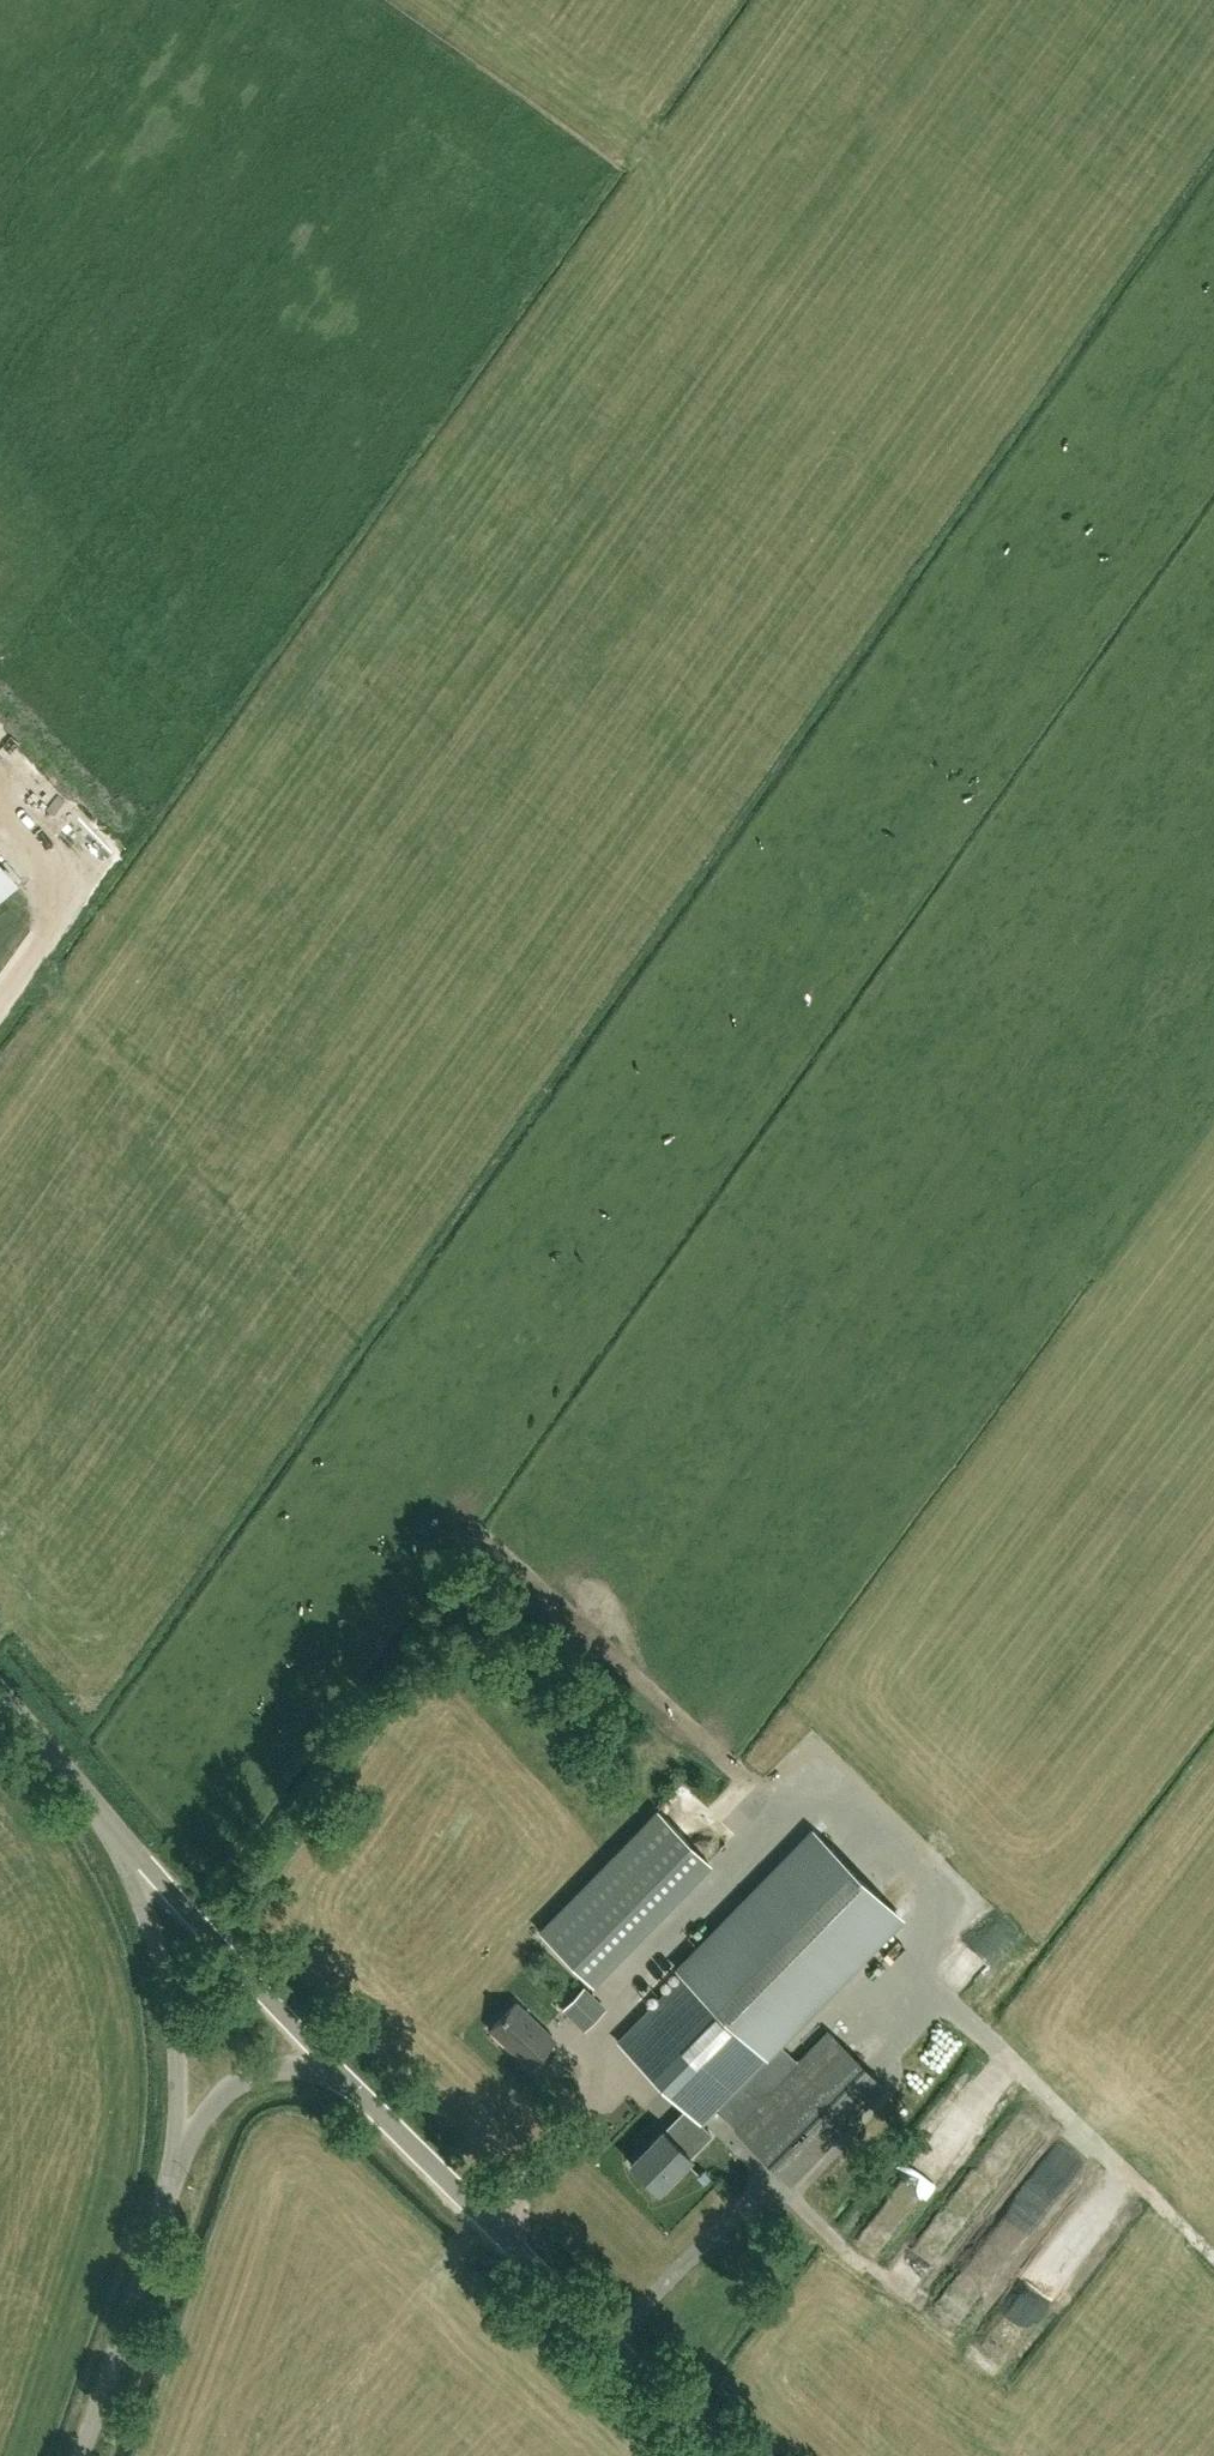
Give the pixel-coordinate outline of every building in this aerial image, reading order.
[(13,883),(0,867),(0,894),(13,883)] [(656,1809),(539,1929),(590,1979),(707,1859),(656,1809)] [(794,2027),(898,1923),(903,1918),(811,1828),(677,1967),(685,1974),(619,2041),(686,2108),(664,2131),(663,2130),(630,2163),(657,2190),(690,2157),(678,2145),(715,2108),(734,2126),(734,2127),(789,2181),(882,2086),(827,2031),(773,2086),(754,2068),(794,2027)] [(584,2029),(604,2008),(583,1988),(563,2009),(584,2029)] [(529,2065),(554,2039),(516,2002),(491,2028),(529,2065)] [(939,2226),(929,2241),(949,2255),(959,2240),(939,2226)]
